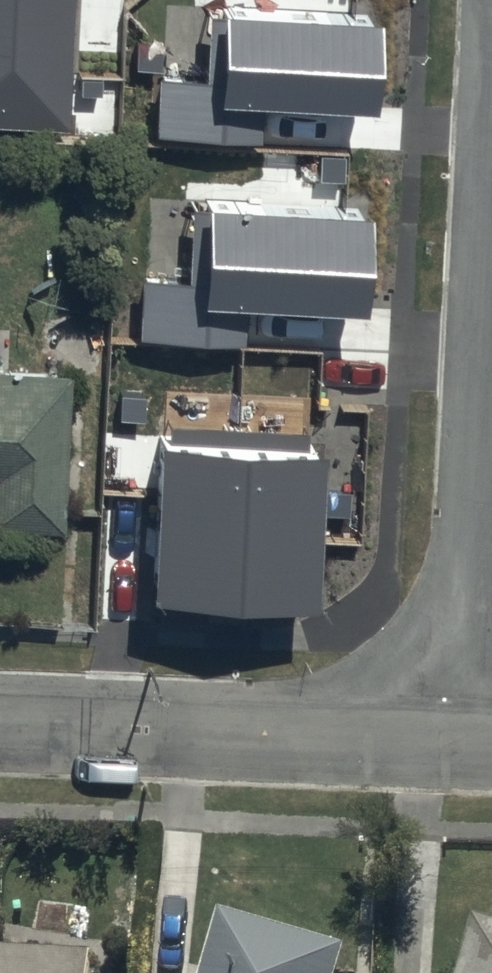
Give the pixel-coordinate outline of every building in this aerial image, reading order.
[(72,135),(79,0),(0,0),(0,131),(72,135)] [(386,17),(211,9),(208,83),(160,81),(158,140),(262,144),(263,112),(381,117),(386,17)] [(192,286),(145,284),(142,342),(247,347),(249,315),(370,321),(375,223),(195,216),(192,286)] [(0,361),(0,515),(65,518),(72,364),(0,361)] [(327,445),(165,438),(158,607),(320,614),(327,445)] [(221,914),(203,972),(339,972),(346,951),(221,914)] [(479,923),(464,972),(491,972),(491,925),(479,923)] [(89,958),(0,952),(0,972),(88,972),(89,958)]
